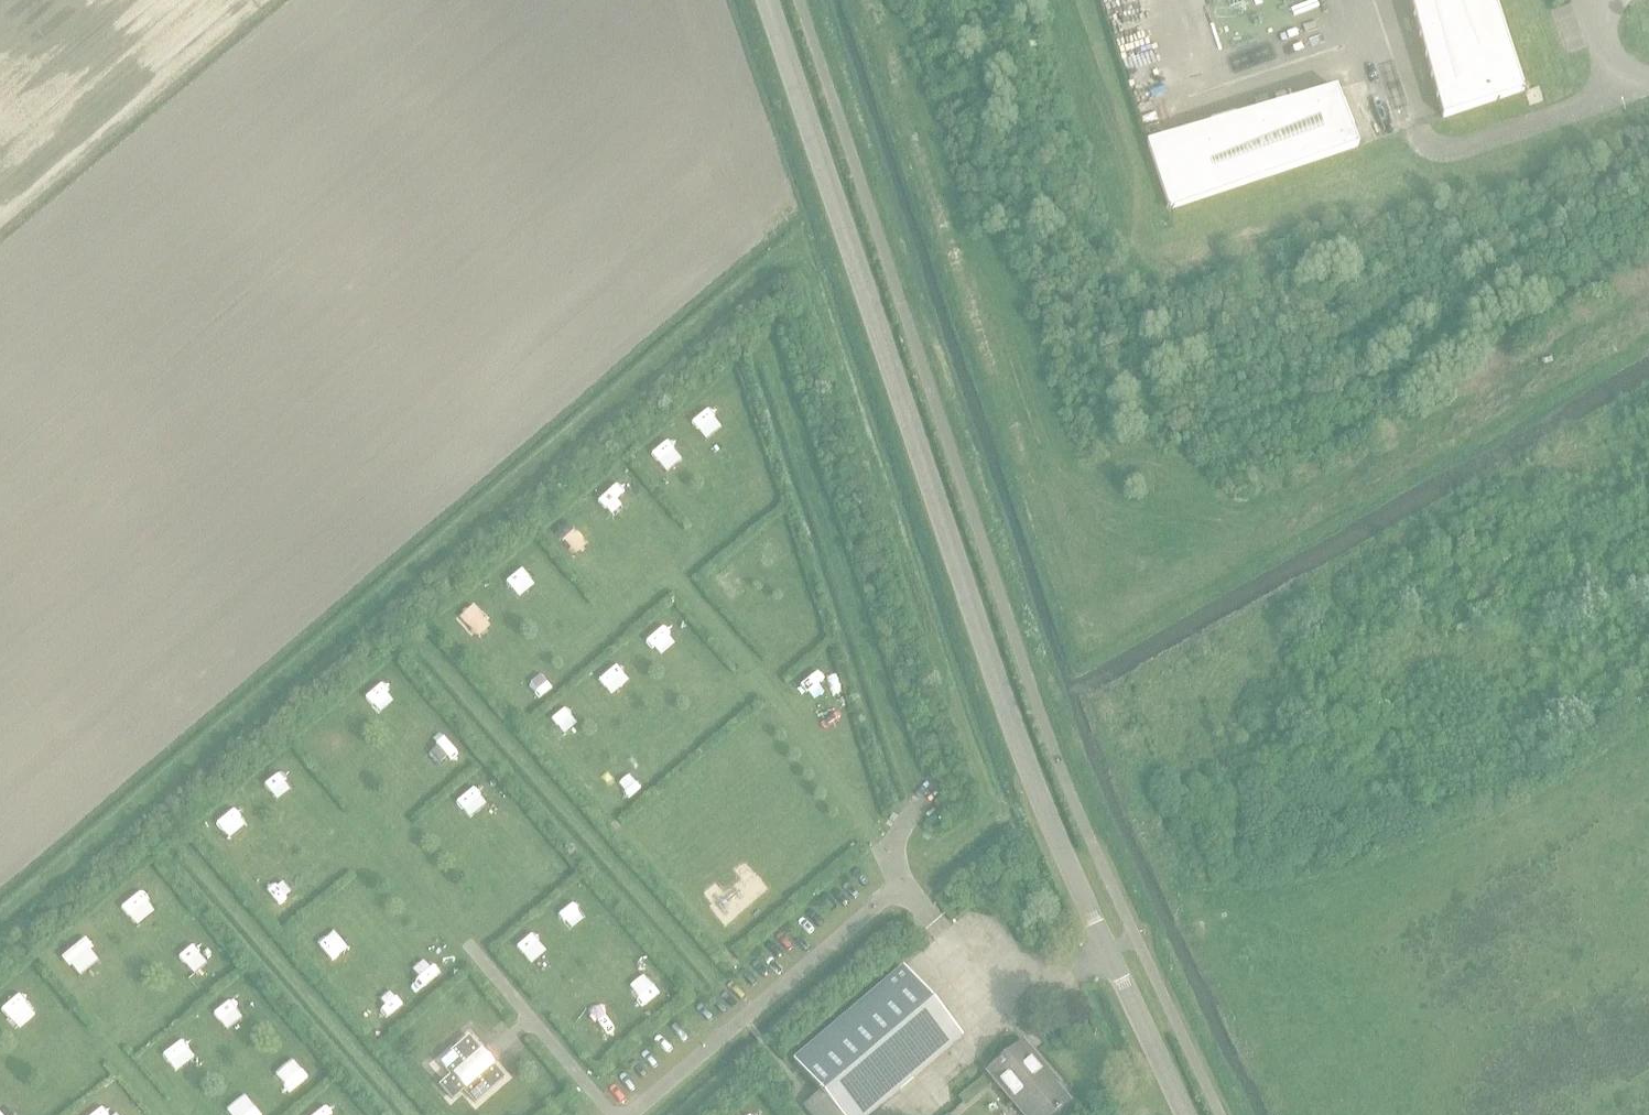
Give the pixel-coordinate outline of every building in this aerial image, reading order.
[(1442,118),(1523,90),(1493,0),(1409,0),(1442,118)] [(1146,141),(1169,209),(1358,146),(1335,78),(1146,141)] [(958,1038),(898,967),(790,1058),(817,1090),(800,1105),(809,1114),(867,1114),(958,1038)] [(505,1078),(469,1041),(443,1059),(455,1076),(450,1080),(462,1092),(466,1091),(473,1102),(505,1078)] [(1024,1114),(1049,1114),(1066,1100),(1043,1074),(1045,1072),(1020,1044),(987,1073),(1024,1114)]
